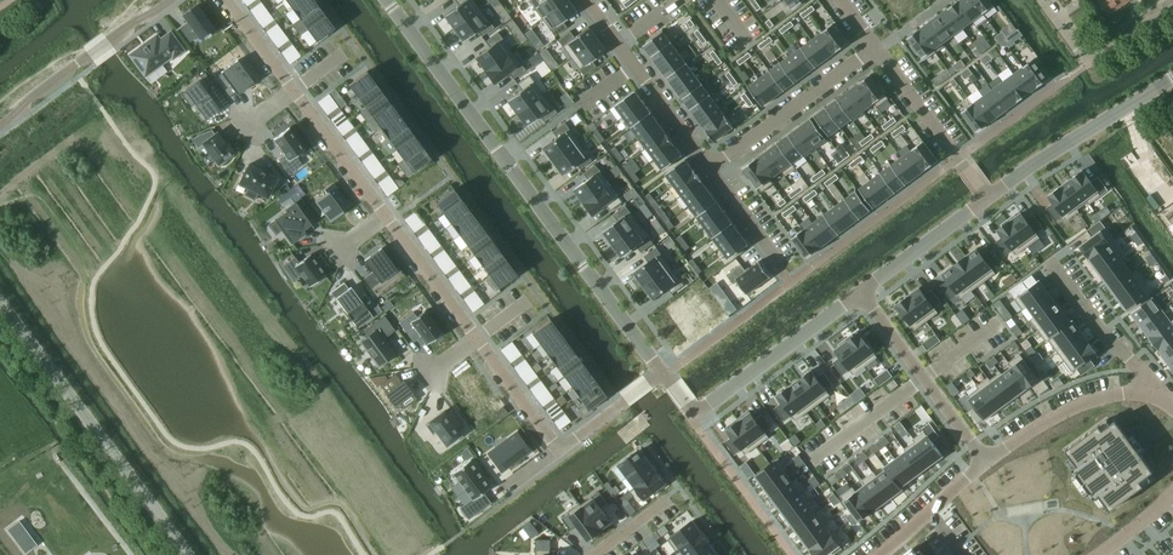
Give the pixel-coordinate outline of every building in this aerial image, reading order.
[(292,9),(305,0),(286,0),(292,9)] [(292,9),(300,20),(319,6),(314,0),(305,0),(292,9)] [(444,16),(453,29),(480,9),(473,0),(455,0),(458,5),(444,16)] [(529,1),(542,19),(567,0),(530,0),(529,1)] [(542,19),(555,36),(567,27),(562,21),(576,11),(567,0),(542,19)] [(793,9),(805,0),(786,0),(793,9)] [(972,0),(959,0),(958,1),(972,21),(982,14),(972,0)] [(990,0),(972,0),(982,14),(994,5),(990,0)] [(1119,0),(1096,0),(1107,16),(1122,5),(1119,0)] [(972,21),(958,1),(948,8),(962,28),(972,21)] [(252,2),(246,6),(250,11),(256,7),(252,2)] [(761,8),(757,2),(753,5),(757,11),(761,8)] [(188,21),(179,27),(190,42),(199,36),(200,38),(214,27),(197,5),(191,10),(190,10),(183,15),(188,21)] [(319,6),(300,20),(308,30),(326,17),(319,6)] [(812,6),(806,10),(809,14),(815,10),(812,6)] [(962,28),(948,8),(938,16),(952,36),(962,28)] [(480,9),(453,29),(463,41),(477,31),(482,37),(494,28),(480,9)] [(803,18),(809,14),(806,10),(800,15),(803,18)] [(509,15),(502,19),(505,23),(511,18),(509,15)] [(952,36),(938,16),(928,23),(942,43),(952,36)] [(326,17),(308,30),(316,41),(334,28),(326,17)] [(274,19),(268,24),(271,28),(277,24),(274,19)] [(512,19),(505,24),(512,33),(513,34),(519,29),(512,19)] [(695,25),(690,19),(687,22),(691,28),(695,25)] [(765,22),(770,28),(774,25),(769,19),(765,22)] [(791,21),(785,26),(788,30),(794,25),(791,21)] [(942,43),(928,23),(918,31),(932,50),(934,50),(942,43)] [(268,24),(262,28),(266,32),(271,28),(268,24)] [(833,24),(822,32),(836,51),(847,43),(833,24)] [(782,34),(788,30),(785,26),(779,30),(782,34)] [(570,31),(558,40),(571,58),(596,39),(588,27),(574,37),(570,31)] [(643,46),(651,57),(671,42),(663,31),(643,46)] [(698,39),(704,35),(701,31),(695,35),(698,39)] [(932,50),(918,31),(907,38),(913,46),(911,47),(916,54),(918,53),(924,61),(935,52),(934,50),(932,50)] [(1007,37),(1002,31),(998,34),(1003,40),(1007,37)] [(157,35),(129,55),(145,76),(171,57),(173,59),(184,51),(170,32),(160,39),(157,35)] [(490,47),(475,58),(485,71),(511,51),(498,32),(485,41),(490,47)] [(822,32),(812,40),(826,59),(836,51),(822,32)] [(999,43),(1003,40),(998,34),(994,37),(999,43)] [(707,38),(704,35),(698,39),(701,43),(707,38)] [(771,43),(767,37),(763,40),(767,46),(771,43)] [(1011,43),(1007,37),(1003,40),(1007,46),(1011,43)] [(596,39),(571,58),(584,76),(596,67),(591,60),(605,51),(596,39)] [(288,40),(283,44),(287,49),(293,45),(288,40)] [(767,46),(763,40),(759,43),(764,49),(767,46)] [(812,40),(801,48),(815,67),(826,59),(812,40)] [(1007,46),(1003,40),(999,43),(1003,49),(1007,46)] [(540,41),(534,45),(537,49),(543,45),(540,41)] [(651,57),(659,67),(679,53),(671,42),(651,57)] [(283,44),(277,48),(281,53),(287,49),(283,44)] [(985,51),(981,45),(977,48),(981,54),(985,51)] [(801,48),(791,55),(805,75),(815,67),(801,48)] [(981,54),(977,48),(973,51),(977,57),(981,54)] [(546,49),(540,53),(543,57),(549,53),(546,49)] [(511,51),(485,71),(494,84),(509,73),(513,79),(525,70),(511,51)] [(716,52),(710,56),(713,60),(719,56),(716,52)] [(659,67),(667,78),(686,63),(679,53),(659,67)] [(750,59),(746,53),(742,56),(746,61),(750,59)] [(992,59),(988,53),(984,56),(988,62),(992,59)] [(791,55),(780,63),(794,82),(805,75),(791,55)] [(722,59),(719,56),(713,60),(716,64),(722,59)] [(746,61),(742,56),(738,58),(742,64),(746,61)] [(988,62),(984,56),(980,59),(985,65),(988,62)] [(1049,78),(1034,59),(1023,67),(1037,87),(1049,78)] [(222,75),(216,79),(221,85),(227,81),(237,95),(254,82),(238,60),(221,72),(222,75)] [(965,66),(961,60),(957,63),(961,69),(965,66)] [(300,63),(294,68),(298,72),(304,68),(300,63)] [(667,78),(675,88),(694,74),(686,63),(667,78)] [(780,63),(769,71),(784,90),(794,82),(780,63)] [(961,69),(957,63),(953,66),(957,72),(961,69)] [(1008,67),(998,75),(1003,81),(1017,101),(1027,94),(1013,74),(1008,67)] [(1037,87),(1023,67),(1013,74),(1027,94),(1037,87)] [(972,74),(968,68),(964,71),(969,77),(972,74)] [(952,76),(947,70),(940,75),(944,81),(952,76)] [(367,71),(348,85),(357,97),(375,83),(367,71)] [(769,71),(759,79),(773,98),(784,90),(769,71)] [(969,77),(964,71),(960,73),(965,79),(969,77)] [(729,81),(735,76),(732,72),(727,77),(729,81)] [(205,73),(200,76),(209,88),(214,85),(205,73)] [(675,88),(683,99),(702,84),(694,74),(675,88)] [(871,74),(859,83),(874,103),(873,103),(877,108),(889,99),(878,84),(879,82),(874,75),(872,76),(871,74)] [(973,82),(977,80),(972,74),(969,77),(973,82)] [(521,90),(507,101),(516,114),(543,94),(529,75),(517,84),(521,90)] [(738,80),(735,76),(729,81),(732,84),(738,80)] [(958,84),(954,78),(949,81),(954,87),(958,84)] [(762,106),(773,98),(759,79),(748,87),(762,106)] [(185,90),(181,94),(190,106),(194,103),(201,112),(206,119),(220,109),(218,106),(199,80),(185,90)] [(1017,101),(1003,81),(993,89),(1008,109),(1017,101)] [(375,83),(357,97),(365,107),(383,94),(375,83)] [(874,103),(859,83),(848,91),(863,111),(873,103),(874,103)] [(683,99),(690,109),(710,95),(702,84),(683,99)] [(335,89),(328,94),(338,106),(340,109),(346,105),(335,89)] [(1008,109),(993,89),(983,96),(998,116),(1008,109)] [(635,91),(615,106),(624,117),(643,103),(635,91)] [(863,111),(848,91),(837,99),(852,119),(851,120),(853,122),(865,113),(863,111)] [(745,102),(751,97),(748,93),(742,98),(745,102)] [(365,107),(359,112),(366,121),(372,117),(390,103),(383,94),(365,107)] [(543,94),(516,114),(525,126),(540,116),(545,122),(557,113),(543,94)] [(690,109),(698,120),(718,106),(710,95),(690,109)] [(998,116),(983,96),(973,103),(988,123),(998,116)] [(754,101),(751,97),(745,102),(748,105),(754,101)] [(852,119),(837,99),(826,107),(841,127),(851,120),(852,119)] [(372,117),(366,121),(374,132),(380,128),(398,114),(390,103),(372,117)] [(643,103),(624,117),(631,128),(651,113),(643,103)] [(988,123),(973,103),(961,112),(976,132),(988,123)] [(338,106),(332,110),(336,116),(342,112),(340,109),(338,106)] [(698,120),(706,130),(725,116),(718,106),(698,120)] [(841,127),(826,107),(814,116),(829,136),(841,127)] [(332,110),(327,115),(331,120),(336,116),(332,110)] [(651,113),(631,128),(639,138),(659,124),(651,113)] [(398,114),(380,128),(388,139),(406,125),(398,114)] [(733,127),(725,116),(706,130),(714,141),(733,127)] [(891,126),(896,121),(894,117),(888,122),(891,126)] [(811,118),(799,127),(814,147),(813,147),(815,149),(827,141),(811,118)] [(885,130),(891,126),(888,122),(882,126),(885,130)] [(557,138),(542,149),(551,161),(578,142),(564,123),(552,132),(557,138)] [(659,124),(639,138),(647,149),(667,134),(659,124)] [(388,139),(381,144),(389,154),(396,149),(414,136),(406,125),(388,139)] [(906,129),(903,125),(897,129),(900,133),(906,129)] [(289,127),(273,139),(285,155),(279,160),(289,173),(302,164),(296,156),(305,149),(305,148),(304,149),(300,143),(302,141),(296,132),(293,134),(289,129),(290,128),(289,127)] [(353,127),(348,131),(351,136),(357,132),(353,127)] [(814,147),(799,127),(788,135),(803,155),(813,147),(814,147)] [(596,128),(592,131),(597,137),(600,134),(596,128)] [(894,137),(900,133),(897,129),(891,133),(894,137)] [(198,135),(192,140),(198,148),(204,144),(218,164),(220,162),(222,164),(232,157),(230,155),(232,153),(226,145),(217,133),(215,134),(212,130),(198,135)] [(348,131),(342,135),(346,140),(351,136),(348,131)] [(600,134),(597,137),(601,143),(605,140),(600,134)] [(667,134),(647,149),(655,159),(674,145),(667,134)] [(868,142),(874,138),(871,134),(865,138),(868,142)] [(803,155),(788,135),(777,143),(792,163),(803,155)] [(414,136),(396,149),(404,160),(422,147),(414,136)] [(862,146),(868,142),(865,138),(860,142),(862,146)] [(885,144),(882,140),(876,145),(879,149),(885,144)] [(923,141),(912,149),(927,169),(937,161),(923,141)] [(578,142),(551,161),(561,174),(575,163),(580,169),(592,160),(578,142)] [(792,163),(777,143),(766,152),(781,171),(780,172),(784,176),(796,168),(792,163)] [(674,145),(655,159),(662,170),(682,155),(674,145)] [(873,153),(879,149),(876,145),(870,149),(873,153)] [(422,147),(404,160),(413,172),(431,158),(422,147)] [(615,147),(611,150),(616,156),(620,153),(615,147)] [(369,149),(364,153),(367,158),(373,154),(369,149)] [(927,169),(912,149),(902,157),(916,176),(927,169)] [(781,171),(766,152),(755,160),(770,180),(770,179),(780,172),(781,171)] [(844,160),(850,156),(847,152),(841,156),(844,160)] [(364,153),(358,157),(362,162),(367,158),(364,153)] [(620,153),(616,156),(620,162),(624,159),(620,153)] [(838,164),(844,160),(841,156),(835,160),(838,164)] [(864,160),(861,156),(855,160),(858,164),(864,160)] [(916,176),(902,157),(891,165),(905,184),(916,176)] [(685,159),(665,174),(674,185),(693,170),(685,159)] [(770,180),(755,160),(743,168),(745,170),(743,171),(748,179),(750,178),(761,193),(773,184),(770,179),(770,180)] [(852,168),(858,164),(855,160),(849,165),(852,168)] [(249,164),(239,183),(248,188),(245,195),(254,200),(258,193),(267,197),(277,179),(249,164)] [(587,179),(573,190),(582,203),(609,183),(595,164),(583,173),(587,179)] [(905,184),(891,165),(880,173),(895,192),(905,184)] [(631,168),(627,171),(631,177),(635,174),(631,168)] [(385,170),(379,174),(383,180),(389,176),(385,170)] [(693,170),(674,185),(681,195),(701,181),(693,170)] [(820,178),(826,173),(823,170),(817,174),(820,178)] [(1082,170),(1070,179),(1087,202),(1089,205),(1108,190),(1098,177),(1091,182),(1082,170)] [(895,192),(880,173),(870,181),(884,200),(895,192)] [(379,174),(374,178),(378,184),(383,180),(379,174)] [(635,174),(631,177),(635,183),(639,180),(635,174)] [(814,182),(820,178),(817,174),(811,178),(814,182)] [(836,174),(830,179),(833,182),(839,178),(836,174)] [(827,187),(833,182),(830,179),(824,183),(827,187)] [(1070,179),(1059,187),(1076,210),(1077,210),(1087,202),(1070,179)] [(701,181),(681,195),(689,206),(709,191),(701,181)] [(884,200),(870,181),(859,189),(873,208),(884,200)] [(286,183),(278,189),(282,194),(289,188),(286,183)] [(300,198),(305,194),(297,183),(293,187),(296,192),(300,198)] [(609,183),(582,203),(591,216),(606,205),(611,211),(623,202),(609,183)] [(328,192),(316,201),(322,209),(321,209),(325,214),(326,213),(331,220),(342,211),(338,205),(344,200),(332,184),(326,189),(328,192)] [(797,194),(803,190),(800,186),(795,190),(797,194)] [(280,199),(275,202),(278,205),(282,202),(282,203),(290,197),(296,192),(293,187),(278,197),(280,199)] [(1053,203),(1046,208),(1056,221),(1063,216),(1066,221),(1078,212),(1077,210),(1076,210),(1059,187),(1048,196),(1053,203)] [(632,198),(638,194),(634,188),(624,195),(628,201),(632,198)] [(454,189),(435,202),(443,213),(462,200),(454,189)] [(792,199),(797,194),(795,190),(789,195),(792,199)] [(815,190),(809,194),(812,198),(818,194),(815,190)] [(709,191),(689,206),(697,217),(717,202),(709,191)] [(870,210),(856,191),(845,199),(860,218),(870,210)] [(649,193),(645,196),(650,202),(654,199),(649,193)] [(645,203),(638,194),(632,198),(639,208),(645,203)] [(806,202),(812,198),(809,194),(803,198),(806,202)] [(780,207),(786,202),(783,198),(778,203),(780,207)] [(654,199),(650,202),(654,208),(658,205),(654,199)] [(860,218),(845,199),(835,207),(849,226),(860,218)] [(462,200),(443,213),(451,224),(469,210),(462,200)] [(717,202),(697,217),(705,227),(724,212),(717,202)] [(275,220),(268,225),(276,235),(282,231),(291,243),(305,233),(302,230),(310,224),(295,203),(286,209),(287,211),(275,220)] [(794,205),(788,210),(791,214),(796,209),(794,205)] [(618,221),(603,232),(613,245),(640,225),(626,206),(613,215),(618,221)] [(1106,206),(1096,213),(1096,214),(1101,220),(1111,212),(1106,206)] [(849,226),(835,207),(824,214),(838,234),(849,226)] [(469,210),(451,224),(459,235),(477,221),(469,210)] [(785,218),(791,214),(788,210),(782,214),(785,218)] [(724,212),(705,227),(712,238),(732,223),(724,212)] [(1015,215),(1008,220),(1027,247),(1039,238),(1036,233),(1043,228),(1033,215),(1026,220),(1021,213),(1016,217),(1015,215)] [(838,234),(824,214),(813,222),(827,242),(838,234)] [(1096,214),(1092,217),(1096,223),(1101,220),(1096,214)] [(665,215),(661,217),(666,223),(669,220),(665,215)] [(669,220),(666,223),(670,229),(674,226),(669,220)] [(1003,237),(995,242),(1005,256),(1012,250),(1016,255),(1027,247),(1008,220),(1001,225),(1002,227),(997,230),(1003,237)] [(477,221),(459,235),(467,245),(485,232),(477,221)] [(1092,237),(1080,246),(1088,257),(1113,239),(1100,221),(1087,230),(1092,237)] [(827,242),(813,222),(802,231),(816,250),(827,242)] [(732,223),(712,238),(720,248),(740,234),(732,223)] [(425,224),(419,228),(423,234),(429,229),(425,224)] [(640,225),(613,245),(622,257),(637,246),(641,253),(653,244),(640,225)] [(662,226),(656,231),(660,235),(666,231),(662,226)] [(419,228),(413,232),(418,238),(423,234),(419,228)] [(816,250),(802,231),(792,238),(806,257),(816,250)] [(485,232),(467,245),(474,256),(493,242),(485,232)] [(1136,232),(1130,236),(1133,240),(1139,236),(1136,232)] [(740,234),(720,248),(728,259),(748,245),(740,234)] [(681,236),(677,239),(681,244),(685,242),(681,236)] [(1139,236),(1133,240),(1138,246),(1143,242),(1139,236)] [(1113,239),(1088,257),(1096,268),(1121,249),(1113,239)] [(493,242),(474,256),(482,266),(501,253),(493,242)] [(685,242),(681,244),(685,250),(689,247),(685,242)] [(441,245),(435,249),(438,254),(444,250),(441,245)] [(649,262),(634,273),(643,286),(670,266),(656,247),(644,256),(649,262)] [(965,257),(983,282),(995,273),(992,269),(999,264),(989,250),(982,256),(977,248),(965,257)] [(435,249),(429,254),(433,258),(438,254),(435,249)] [(1121,249),(1096,268),(1104,278),(1124,263),(1124,264),(1129,260),(1121,249)] [(375,272),(364,280),(377,297),(393,286),(386,277),(396,270),(381,250),(366,260),(375,272)] [(501,253),(482,266),(490,277),(508,263),(501,253)] [(1151,253),(1145,257),(1148,262),(1154,257),(1151,253)] [(295,257),(283,265),(288,272),(295,267),(302,275),(310,287),(326,275),(310,254),(299,263),(295,257)] [(965,256),(954,265),(972,290),(983,282),(965,257),(965,256)] [(1154,257),(1148,262),(1151,266),(1157,262),(1154,257)] [(693,259),(689,262),(693,268),(697,265),(693,259)] [(740,265),(727,275),(733,283),(737,280),(747,293),(770,276),(759,262),(746,272),(740,265)] [(508,263),(490,277),(498,288),(516,274),(508,263)] [(1124,263),(1104,278),(1112,289),(1132,274),(1132,273),(1124,264),(1124,263)] [(697,265),(693,268),(698,274),(702,271),(697,265)] [(947,281),(940,286),(950,299),(957,294),(961,299),(972,290),(954,265),(942,274),(947,281)] [(456,266),(450,270),(454,275),(459,270),(456,266)] [(670,266),(643,286),(653,299),(667,288),(672,294),(684,285),(670,266)] [(450,270),(444,274),(448,279),(454,275),(450,270)] [(1132,274),(1112,289),(1119,299),(1144,281),(1136,270),(1132,273),(1132,274)] [(1012,274),(1002,281),(1006,287),(1016,280),(1012,274)] [(1167,275),(1161,279),(1164,283),(1170,279),(1167,275)] [(1022,282),(1009,292),(1023,310),(1027,307),(1027,306),(1047,291),(1039,280),(1027,289),(1022,282)] [(1144,281),(1119,299),(1128,310),(1153,292),(1144,281)] [(344,283),(331,292),(336,298),(347,313),(351,319),(357,328),(373,317),(367,309),(367,308),(362,302),(351,287),(348,288),(344,283)] [(470,286),(465,290),(469,296),(475,291),(470,286)] [(919,288),(907,296),(926,321),(938,313),(934,308),(941,303),(931,290),(924,295),(919,288)] [(465,290),(459,294),(463,300),(469,296),(465,290)] [(1047,291),(1027,306),(1027,307),(1034,316),(1035,317),(1055,302),(1047,291)] [(907,296),(896,305),(906,318),(904,319),(908,325),(910,324),(914,330),(926,321),(907,296)] [(1152,297),(1130,313),(1140,325),(1161,310),(1152,297)] [(1006,321),(1012,316),(1000,299),(993,304),(1006,321)] [(390,301),(382,307),(385,311),(393,305),(390,301)] [(1034,316),(1030,320),(1038,331),(1063,313),(1055,302),(1035,317),(1034,316)] [(963,325),(970,319),(963,309),(955,314),(963,325)] [(413,312),(399,322),(409,336),(417,330),(428,344),(442,333),(426,310),(417,317),(413,312)] [(1161,310),(1140,325),(1148,337),(1149,338),(1170,322),(1161,310)] [(1063,313),(1038,331),(1046,342),(1048,340),(1070,323),(1063,313)] [(366,338),(361,342),(367,350),(366,351),(372,358),(372,357),(379,365),(394,354),(383,339),(395,330),(384,316),(366,329),(370,335),(366,338)] [(531,333),(526,337),(534,348),(540,344),(540,345),(559,331),(550,319),(531,333)] [(1070,323),(1048,340),(1056,350),(1081,332),(1072,321),(1070,323)] [(1148,338),(1158,351),(1158,350),(1172,338),(1172,326),(1170,322),(1149,338),(1148,337),(1148,338)] [(1016,324),(1011,328),(1014,332),(1019,328),(1016,324)] [(1019,328),(1014,332),(1017,337),(1022,332),(1019,328)] [(559,331),(540,345),(548,355),(566,342),(559,331)] [(1081,332),(1056,350),(1063,361),(1088,342),(1081,332)] [(852,335),(845,340),(865,366),(877,358),(858,333),(853,336),(852,335)] [(935,334),(922,343),(927,350),(940,341),(935,334)] [(1158,350),(1167,362),(1172,357),(1172,338),(1158,350)] [(840,357),(833,362),(843,376),(850,370),(853,375),(865,366),(845,340),(838,345),(840,346),(835,350),(840,357)] [(1014,341),(1010,344),(1015,350),(1019,347),(1014,341)] [(566,342),(548,355),(556,366),(574,352),(566,342)] [(1088,342),(1063,361),(1072,372),(1076,368),(1082,376),(1095,366),(1090,359),(1097,354),(1088,342)] [(1031,346),(1025,350),(1028,354),(1034,350),(1031,346)] [(1034,350),(1028,354),(1031,358),(1037,354),(1034,350)] [(574,352),(556,366),(564,376),(582,363),(574,352)] [(521,354),(515,358),(519,364),(525,360),(521,354)] [(1020,354),(1008,363),(1011,368),(1012,367),(1027,387),(1038,379),(1020,354)] [(994,356),(990,359),(994,365),(998,362),(994,356)] [(515,358),(510,362),(514,368),(519,364),(515,358)] [(990,359),(986,362),(990,368),(994,365),(990,359)] [(582,363),(564,376),(571,387),(590,373),(582,363)] [(1002,375),(1001,375),(1016,395),(1027,387),(1012,367),(1011,368),(1002,375)] [(887,369),(874,379),(879,386),(892,376),(887,369)] [(971,369),(967,372),(971,378),(975,375),(971,369)] [(1044,369),(1038,373),(1041,377),(1047,373),(1044,369)] [(811,370),(799,379),(818,404),(830,395),(826,391),(833,385),(823,372),(816,377),(811,370)] [(990,380),(989,380),(1006,403),(1016,395),(1001,375),(1002,375),(1000,372),(990,380)] [(590,373),(571,387),(579,397),(597,384),(590,373)] [(1047,373),(1041,377),(1044,381),(1050,377),(1047,373)] [(385,375),(370,378),(377,387),(380,385),(386,393),(395,406),(399,403),(403,409),(417,399),(403,380),(401,382),(395,374),(388,379),(385,375)] [(537,376),(532,380),(535,385),(541,381),(537,376)] [(988,378),(976,386),(978,389),(979,388),(995,411),(1006,403),(989,380),(990,380),(988,378)] [(789,387),(788,387),(807,412),(818,404),(799,379),(789,387)] [(532,380),(526,384),(529,389),(535,385),(532,380)] [(898,385),(894,380),(887,385),(891,390),(898,385)] [(597,384),(579,397),(588,409),(590,408),(592,410),(605,400),(603,398),(606,396),(597,384)] [(782,403),(775,408),(785,421),(792,416),(795,421),(807,412),(788,387),(789,387),(776,396),(782,403)] [(855,403),(866,395),(860,387),(849,395),(855,403)] [(966,394),(959,399),(968,412),(976,407),(984,419),(995,411),(979,388),(978,389),(968,396),(966,394)] [(553,398),(548,402),(551,407),(557,403),(553,398)] [(548,402),(542,406),(545,411),(551,407),(548,402)] [(562,410),(551,418),(554,422),(565,414),(562,410)] [(443,411),(425,424),(433,435),(437,432),(447,445),(460,435),(456,429),(462,425),(452,411),(446,416),(443,411)] [(750,412),(738,421),(757,446),(769,437),(765,433),(772,427),(762,414),(755,419),(750,412)] [(1098,425),(1065,450),(1076,465),(1071,468),(1094,499),(1099,495),(1110,510),(1151,480),(1147,475),(1153,471),(1115,420),(1109,424),(1106,419),(1098,425)] [(822,420),(816,424),(820,430),(826,425),(822,420)] [(732,437),(725,442),(735,455),(742,450),(745,455),(757,446),(738,421),(727,429),(732,437)] [(900,422),(894,426),(898,431),(904,427),(900,422)] [(924,431),(912,439),(914,442),(915,441),(931,464),(942,456),(932,442),(939,436),(929,423),(922,428),(924,431)] [(496,449),(489,454),(501,470),(529,450),(517,434),(508,440),(496,449)] [(795,434),(789,439),(794,447),(801,442),(795,434)] [(885,437),(881,440),(885,445),(889,442),(885,437)] [(881,440),(877,443),(881,448),(885,445),(881,440)] [(914,442),(904,450),(905,452),(906,451),(921,472),(931,464),(915,441),(914,442)] [(467,447),(461,452),(467,460),(473,455),(467,447)] [(639,450),(619,465),(628,476),(648,462),(639,450)] [(905,452),(895,459),(910,479),(921,472),(906,451),(905,452)] [(864,452),(860,455),(864,461),(868,458),(864,452)] [(798,455),(793,459),(796,463),(801,459),(798,455)] [(860,455),(856,458),(860,464),(864,461),(860,455)] [(779,458),(756,475),(764,486),(784,471),(785,472),(787,470),(779,458)] [(801,459),(796,463),(799,467),(804,463),(801,459)] [(895,459),(885,467),(901,490),(902,489),(900,487),(910,479),(895,459)] [(471,460),(452,473),(453,474),(453,473),(472,499),(461,508),(469,519),(490,503),(483,493),(491,487),(490,486),(489,487),(470,461),(471,460)] [(648,462),(628,476),(636,487),(656,472),(648,462)] [(746,462),(739,467),(748,479),(755,474),(746,462)] [(876,477),(891,497),(901,490),(885,467),(884,467),(886,470),(876,477)] [(843,468),(839,471),(843,477),(847,473),(843,468)] [(784,471),(764,486),(772,497),(792,482),(785,472),(784,471)] [(839,471),(835,474),(839,480),(843,477),(839,471)] [(656,472),(636,487),(644,499),(664,484),(656,472)] [(873,472),(861,481),(865,485),(880,505),(891,497),(876,477),(873,472)] [(814,476),(808,480),(811,484),(817,480),(814,476)] [(792,482),(772,497),(780,507),(800,492),(800,493),(805,489),(796,478),(792,481),(792,482)] [(817,480),(811,484),(814,488),(820,484),(817,480)] [(608,482),(604,485),(608,491),(612,488),(608,482)] [(616,485),(612,488),(617,494),(621,491),(616,485)] [(855,492),(855,493),(870,513),(880,505),(865,485),(855,492)] [(612,488),(608,491),(613,497),(617,494),(612,488)] [(852,488),(840,496),(859,521),(870,513),(855,493),(855,492),(852,488)] [(581,505),(580,505),(599,530),(611,522),(601,508),(607,503),(599,491),(581,505)] [(800,492),(780,507),(787,518),(808,503),(800,493),(800,492)] [(834,493),(828,498),(831,502),(837,498),(834,493)] [(837,498),(831,502),(834,506),(840,502),(837,498)] [(569,513),(562,519),(570,530),(577,525),(588,539),(599,531),(599,530),(580,505),(581,505),(580,503),(568,512),(569,513)] [(808,503),(787,518),(795,528),(815,513),(808,503)] [(630,504),(625,508),(631,516),(636,511),(630,504)] [(815,513),(795,528),(803,539),(823,524),(824,524),(828,521),(820,509),(815,513)] [(852,512),(846,517),(850,521),(855,517),(852,512)] [(855,517),(850,521),(853,525),(858,521),(855,517)] [(19,520),(7,529),(25,553),(37,545),(19,520)] [(531,539),(539,533),(530,521),(522,526),(531,539)] [(692,521),(667,539),(676,552),(679,550),(678,549),(700,533),(692,521)] [(823,524),(803,539),(811,549),(831,534),(824,524),(823,524)] [(661,537),(668,532),(664,526),(657,531),(661,537)] [(657,531),(653,534),(657,540),(661,537),(657,531)] [(811,549),(815,554),(826,554),(844,542),(835,531),(831,534),(811,549)] [(678,549),(679,550),(683,554),(693,554),(708,544),(708,543),(701,533),(700,533),(678,549)] [(643,541),(639,544),(643,550),(647,547),(643,541)] [(693,554),(715,554),(716,554),(708,544),(693,554)]
